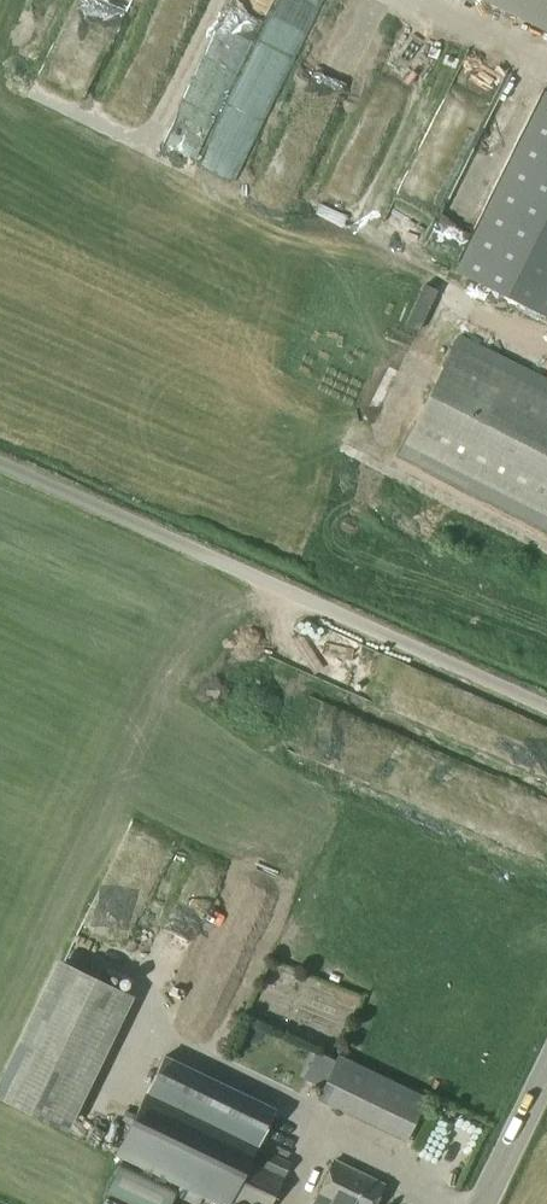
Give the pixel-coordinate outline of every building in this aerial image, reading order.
[(546,27),(546,0),(493,0),(546,27)] [(191,63),(173,116),(204,126),(222,74),(191,63)] [(458,276),(546,320),(546,95),(458,276)] [(405,447),(546,518),(546,383),(459,339),(405,447)] [(273,1109),(163,1057),(137,1111),(115,1156),(215,1203),(228,1203),(229,1202),(230,1201),(237,1203),(269,1203),(288,1163),(255,1148),(273,1109)] [(338,1057),(317,1102),(407,1144),(428,1100),(338,1057)] [(106,1197),(121,1203),(171,1203),(177,1191),(122,1164),(106,1197)] [(316,1203),(377,1203),(384,1188),(335,1165),(316,1203)]
